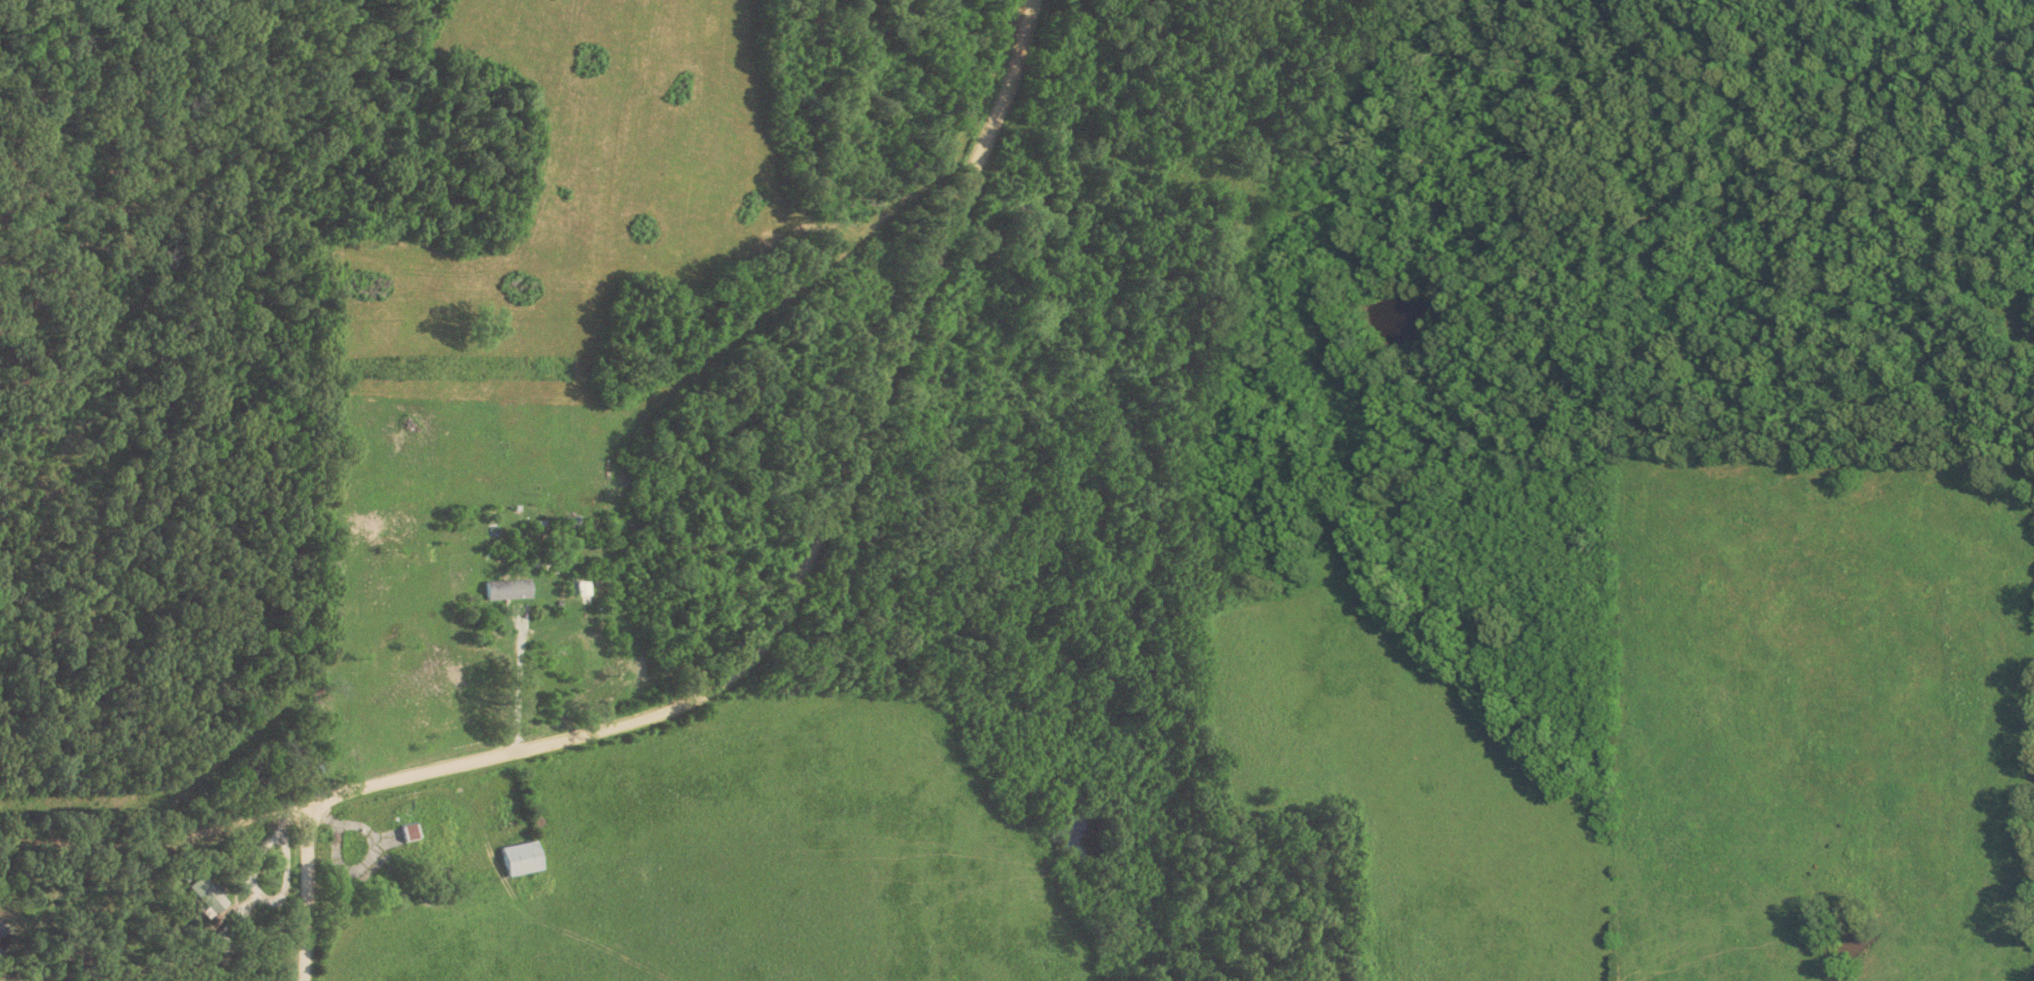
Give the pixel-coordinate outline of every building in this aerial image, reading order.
[(532,598),(531,578),(485,580),(486,599),(532,598)] [(589,581),(569,581),(569,594),(589,594),(589,581)] [(544,870),(539,840),(502,846),(507,876),(544,870)] [(225,900),(202,873),(187,886),(210,913),(225,900)]
